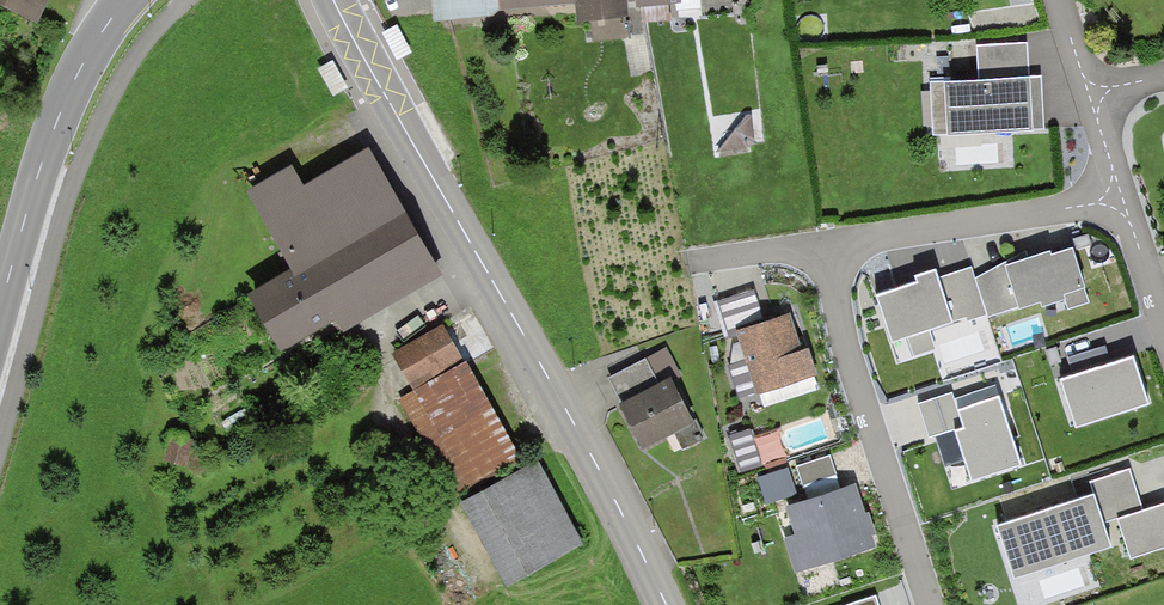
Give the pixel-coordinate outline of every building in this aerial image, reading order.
[(39,31),(54,0),(0,0),(0,12),(39,31)] [(498,0),(431,0),(433,24),(500,20),(498,0)] [(500,20),(579,14),(580,25),(626,21),(624,0),(498,0),(500,20)] [(636,9),(683,5),(683,0),(635,0),(636,9)] [(978,83),(931,85),(933,139),(1043,133),(1040,79),(1028,80),(1027,46),(976,49),(978,83)] [(750,115),(717,150),(755,144),(750,115)] [(294,269),(250,294),(281,349),(333,319),(340,331),(441,274),(368,148),(302,186),(290,165),(248,189),(294,269)] [(1089,235),(1073,240),(1077,251),(1092,246),(1089,235)] [(1028,258),(1025,251),(974,278),(986,314),(987,317),(1016,307),(1018,311),(1039,304),(1041,309),(1063,302),(1066,311),(1091,303),(1073,247),(1051,254),(1050,251),(1028,258)] [(917,283),(876,296),(891,342),(906,337),(913,356),(935,349),(928,329),(965,317),(966,321),(986,314),(974,278),(970,265),(936,277),(934,270),(914,277),(917,283)] [(758,326),(738,333),(759,397),(819,378),(810,348),(802,350),(791,316),(758,326)] [(441,327),(395,355),(412,383),(458,355),(441,327)] [(643,451),(696,423),(673,381),(685,375),(668,345),(608,378),(623,405),(620,406),(643,451)] [(1146,402),(1132,357),(1110,364),(1061,379),(1075,425),(1146,402)] [(463,502),(523,469),(463,361),(403,395),(463,502)] [(963,427),(936,436),(946,466),(965,459),(972,480),(1021,464),(995,385),(954,398),(963,427)] [(929,438),(936,436),(963,427),(954,398),(952,392),(918,403),(929,438)] [(748,431),(729,437),(740,471),(759,466),(748,431)] [(172,437),(166,461),(186,465),(192,441),(172,437)] [(808,499),(785,507),(795,538),(783,542),(794,576),(875,549),(872,537),(877,535),(869,510),(865,511),(856,485),(841,490),(830,456),(797,467),(808,499)] [(523,469),(463,502),(507,582),(581,541),(537,461),(523,469)] [(797,494),(789,469),(757,481),(766,505),(797,494)] [(1128,470),(1091,482),(1095,495),(997,527),(1013,577),(1109,547),(1101,523),(1116,518),(1141,509),(1128,470)] [(1116,518),(1129,557),(1163,546),(1163,502),(1141,509),(1116,518)] [(844,604),(880,604),(877,595),(844,604)]
